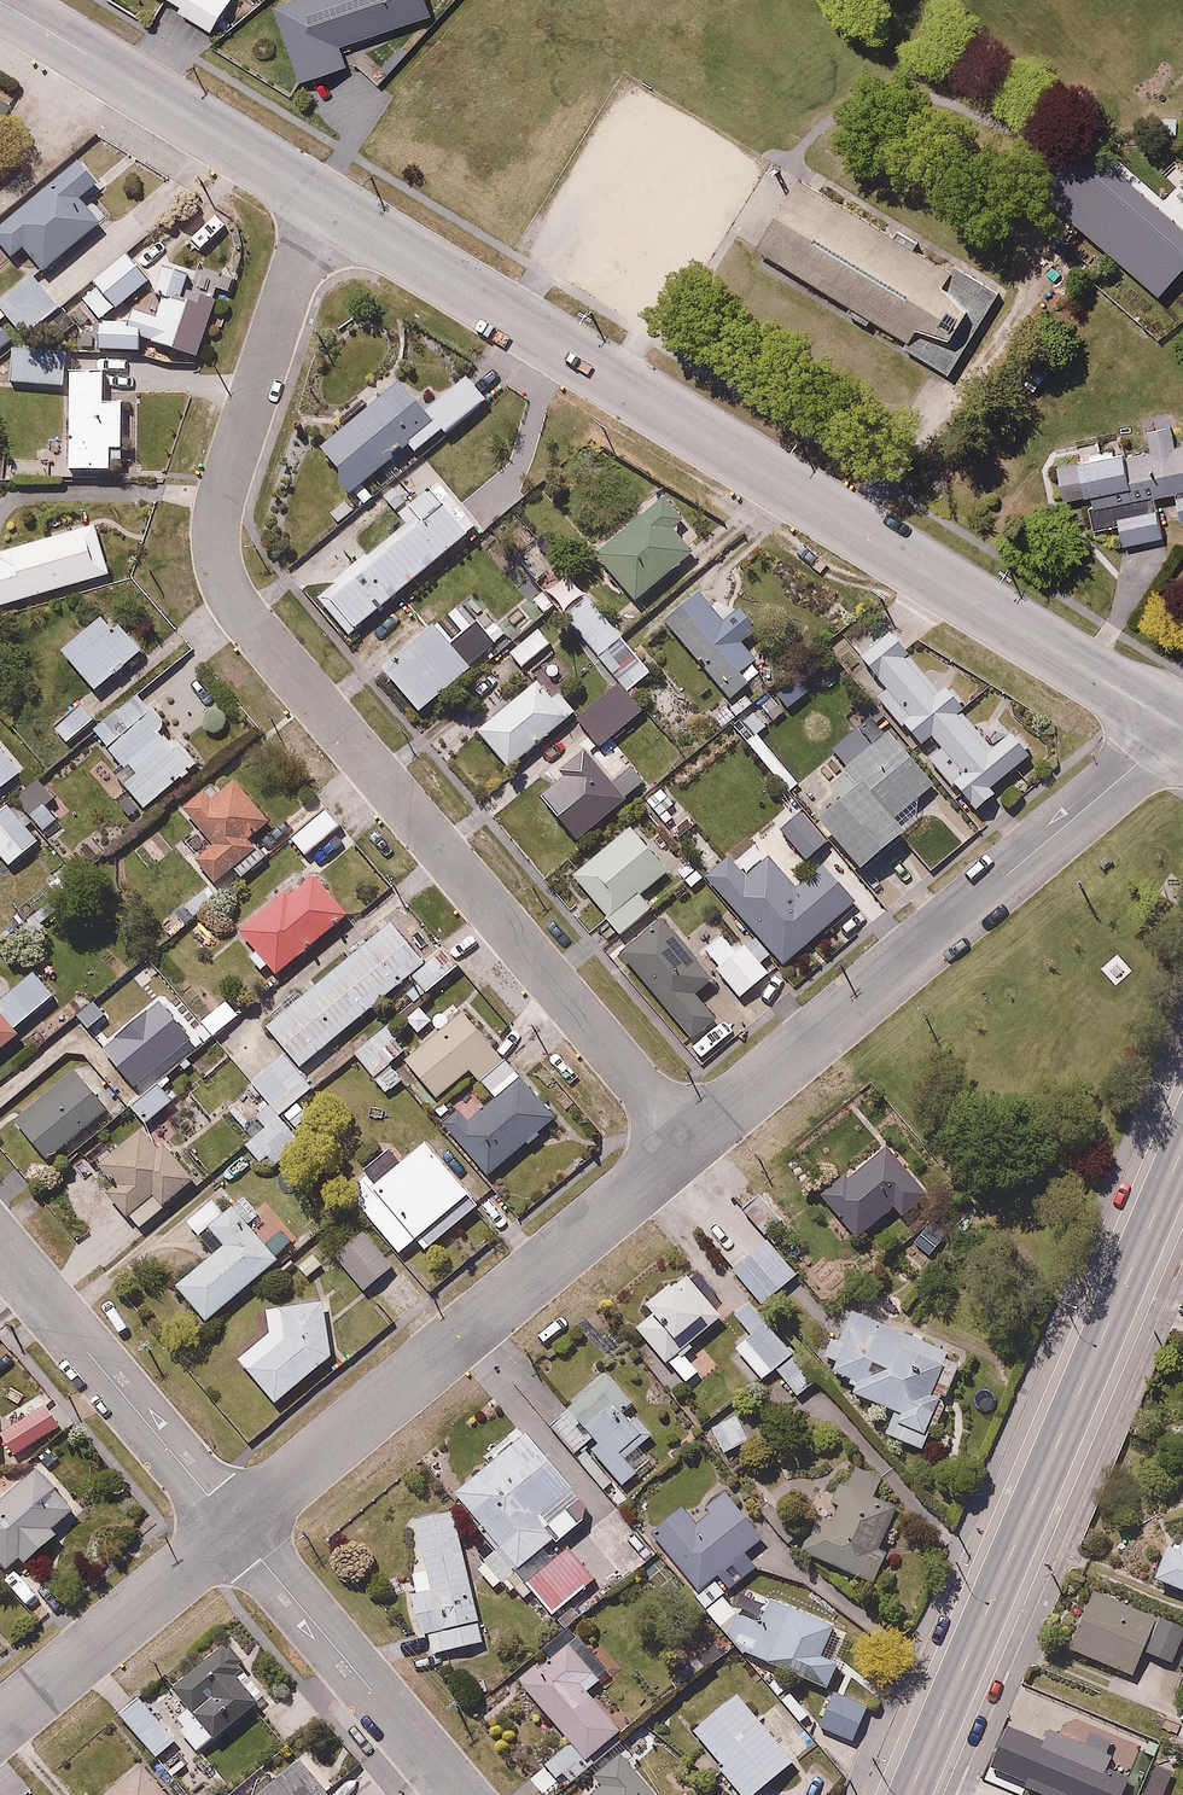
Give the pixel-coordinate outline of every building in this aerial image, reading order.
[(176,6),(213,29),(230,0),(180,0),(176,6)] [(18,121),(4,110),(13,99),(0,89),(0,145),(18,121)] [(1095,145),(1051,196),(1160,291),(1182,264),(1182,221),(1095,145)] [(0,218),(0,241),(12,255),(27,243),(46,267),(104,221),(82,194),(101,179),(81,155),(0,218)] [(951,265),(801,176),(760,244),(911,334),(904,345),(950,372),(1000,287),(955,260),(951,265)] [(226,223),(212,211),(194,232),(208,244),(226,223)] [(98,282),(82,296),(99,316),(114,302),(116,305),(146,279),(124,254),(96,279),(98,282)] [(50,311),(59,304),(34,272),(0,300),(0,304),(13,322),(50,311)] [(158,311),(136,303),(131,318),(99,318),(99,324),(82,325),(82,343),(99,343),(99,346),(143,345),(142,335),(196,354),(214,305),(166,287),(158,311)] [(0,319),(0,347),(13,336),(0,319)] [(123,457),(124,396),(108,396),(108,362),(69,362),(68,469),(112,469),(112,456),(123,457)] [(487,402),(467,374),(429,400),(405,376),(323,441),(344,469),(336,476),(348,492),(413,443),(416,448),(443,428),(446,432),(487,402)] [(1060,460),(1067,498),(1087,495),(1093,530),(1117,525),(1121,547),(1168,538),(1161,496),(1174,494),(1180,524),(1182,524),(1182,448),(1128,458),(1124,436),(1078,445),(1081,457),(1060,460)] [(439,477),(400,510),(407,518),(318,593),(352,632),(479,525),(439,477)] [(691,551),(674,531),(687,520),(663,491),(594,549),(635,598),(691,551)] [(0,545),(3,555),(0,556),(0,602),(112,572),(98,519),(0,545)] [(645,708),(631,690),(655,670),(541,537),(517,558),(543,588),(531,598),(545,615),(556,605),(621,681),(578,717),(602,745),(645,708)] [(738,601),(726,611),(704,584),(664,617),(731,698),(766,669),(744,643),(761,629),(738,601)] [(97,689),(148,645),(113,605),(62,649),(97,689)] [(441,621),(436,625),(424,611),(401,629),(413,644),(385,666),(419,707),(474,663),(441,621)] [(536,619),(506,648),(524,667),(554,638),(536,619)] [(966,791),(977,807),(998,789),(992,783),(1030,750),(995,709),(979,723),(966,708),(971,705),(935,663),(928,669),(900,637),(868,664),(889,689),(880,697),(923,748),(936,736),(942,743),(927,756),(961,795),(966,791)] [(479,732),(509,767),(577,709),(561,690),(553,697),(540,681),(479,732)] [(106,710),(86,689),(44,729),(64,750),(106,710)] [(124,781),(144,805),(200,759),(179,733),(171,739),(149,712),(109,745),(128,767),(133,763),(138,770),(124,781)] [(821,813),(861,864),(904,828),(897,819),(938,784),(892,730),(850,765),(862,779),(821,813)] [(26,770),(0,740),(0,792),(26,770)] [(579,837),(645,779),(621,748),(602,765),(584,746),(560,768),(563,771),(539,793),(579,837)] [(59,819),(71,808),(40,772),(14,794),(53,841),(68,830),(59,819)] [(274,818),(237,775),(217,792),(209,783),(183,806),(215,842),(196,859),(218,884),(235,869),(242,878),(267,856),(251,838),(274,818)] [(0,807),(0,854),(12,868),(42,844),(7,801),(0,807)] [(325,803),(288,836),(305,856),(342,823),(325,803)] [(652,906),(638,889),(668,863),(630,819),(571,870),(609,914),(606,916),(620,933),(652,906)] [(856,899),(821,861),(799,880),(769,848),(746,868),(731,851),(705,875),(758,933),(745,945),(741,941),(714,966),(743,998),(774,970),(767,962),(776,954),(785,964),(856,899)] [(264,974),(274,966),(280,973),(352,909),(317,870),(291,893),(283,884),(237,925),(258,949),(249,958),(264,974)] [(703,991),(716,980),(662,916),(624,948),(700,1037),(724,1016),(703,991)] [(249,1142),(270,1167),(303,1138),(296,1130),(313,1116),(300,1100),(356,1052),(391,1093),(408,1079),(392,1061),(409,1047),(388,1022),(456,964),(441,945),(425,958),(391,919),(266,1026),(287,1052),(252,1082),(280,1116),(249,1142)] [(57,992),(36,967),(0,997),(0,1047),(21,1029),(17,1025),(57,992)] [(471,1068),(495,1097),(455,1129),(489,1172),(554,1120),(465,1007),(403,1056),(437,1096),(471,1068)] [(72,1065),(13,1115),(51,1161),(111,1111),(72,1065)] [(125,1097),(146,1121),(174,1098),(154,1074),(125,1097)] [(140,1123),(100,1159),(119,1181),(110,1189),(141,1224),(196,1176),(160,1134),(154,1140),(140,1123)] [(360,1194),(361,1209),(401,1254),(417,1240),(426,1249),(482,1199),(425,1135),(376,1179),(369,1171),(353,1186),(360,1194)] [(933,1188),(883,1135),(821,1192),(863,1237),(898,1205),(905,1214),(933,1188)] [(176,1283),(207,1318),(279,1255),(234,1204),(226,1211),(212,1195),(186,1217),(199,1231),(191,1237),(208,1256),(176,1283)] [(364,1223),(333,1248),(365,1286),(395,1261),(364,1223)] [(728,1259),(764,1302),(801,1273),(778,1243),(770,1249),(765,1243),(744,1259),(739,1252),(728,1259)] [(724,1315),(683,1271),(646,1304),(653,1313),(638,1326),(690,1382),(702,1371),(674,1341),(700,1318),(709,1328),(724,1315)] [(751,1298),(734,1312),(748,1331),(733,1344),(763,1380),(777,1369),(798,1395),(817,1380),(751,1298)] [(284,1302),(285,1336),(248,1367),(277,1401),(331,1355),(331,1300),(284,1302)] [(856,1392),(897,1409),(887,1434),(925,1449),(935,1425),(937,1426),(963,1364),(946,1357),(950,1347),(843,1305),(816,1364),(861,1381),(856,1392)] [(551,1423),(575,1453),(595,1437),(599,1442),(595,1445),(625,1482),(640,1470),(628,1456),(656,1434),(639,1413),(633,1417),(625,1408),(633,1402),(610,1373),(600,1381),(597,1378),(567,1402),(571,1407),(551,1423)] [(45,1399),(2,1434),(18,1454),(62,1419),(45,1399)] [(742,1411),(713,1426),(727,1452),(756,1438),(742,1411)] [(497,1586),(507,1577),(526,1599),(537,1590),(558,1613),(598,1579),(568,1544),(558,1552),(552,1546),(583,1520),(572,1507),(584,1496),(526,1428),(453,1489),(502,1548),(480,1566),(497,1586)] [(0,1495),(0,1561),(5,1567),(23,1553),(27,1559),(61,1532),(55,1525),(78,1507),(43,1461),(0,1495)] [(900,1505),(842,1481),(838,1498),(835,1497),(833,1503),(840,1506),(833,1522),(818,1516),(801,1556),(830,1568),(833,1559),(880,1579),(892,1549),(883,1545),(900,1505)] [(711,1512),(699,1521),(687,1506),(654,1530),(698,1589),(719,1573),(729,1587),(757,1567),(745,1551),(764,1537),(729,1491),(708,1507),(711,1512)] [(457,1506),(416,1514),(420,1637),(433,1633),(432,1654),(464,1649),(466,1658),(496,1652),(494,1640),(482,1642),(457,1506)] [(1182,1538),(1170,1534),(1155,1574),(1182,1585),(1182,1535),(1182,1538)] [(739,1609),(719,1581),(699,1596),(767,1689),(800,1665),(819,1691),(847,1670),(830,1648),(844,1638),(803,1581),(775,1601),(766,1589),(739,1609)] [(1133,1672),(1142,1650),(1172,1662),(1182,1635),(1182,1624),(1093,1586),(1069,1645),(1133,1672)] [(535,1661),(518,1675),(569,1738),(543,1760),(559,1778),(566,1772),(573,1780),(592,1764),(585,1756),(622,1726),(590,1688),(605,1675),(583,1649),(590,1643),(579,1630),(538,1664),(535,1661)] [(174,1717),(211,1765),(266,1721),(263,1717),(280,1705),(230,1641),(172,1687),(187,1707),(174,1717)] [(872,1702),(834,1688),(821,1724),(859,1738),(872,1702)] [(137,1693),(117,1711),(157,1756),(177,1738),(137,1693)] [(723,1771),(741,1794),(750,1794),(794,1762),(742,1693),(692,1731),(703,1745),(708,1741),(728,1767),(723,1771)] [(298,1751),(249,1794),(338,1794),(298,1751)] [(595,1771),(602,1786),(589,1794),(654,1794),(623,1751),(595,1771)] [(100,1794),(173,1794),(142,1759),(100,1794)]
